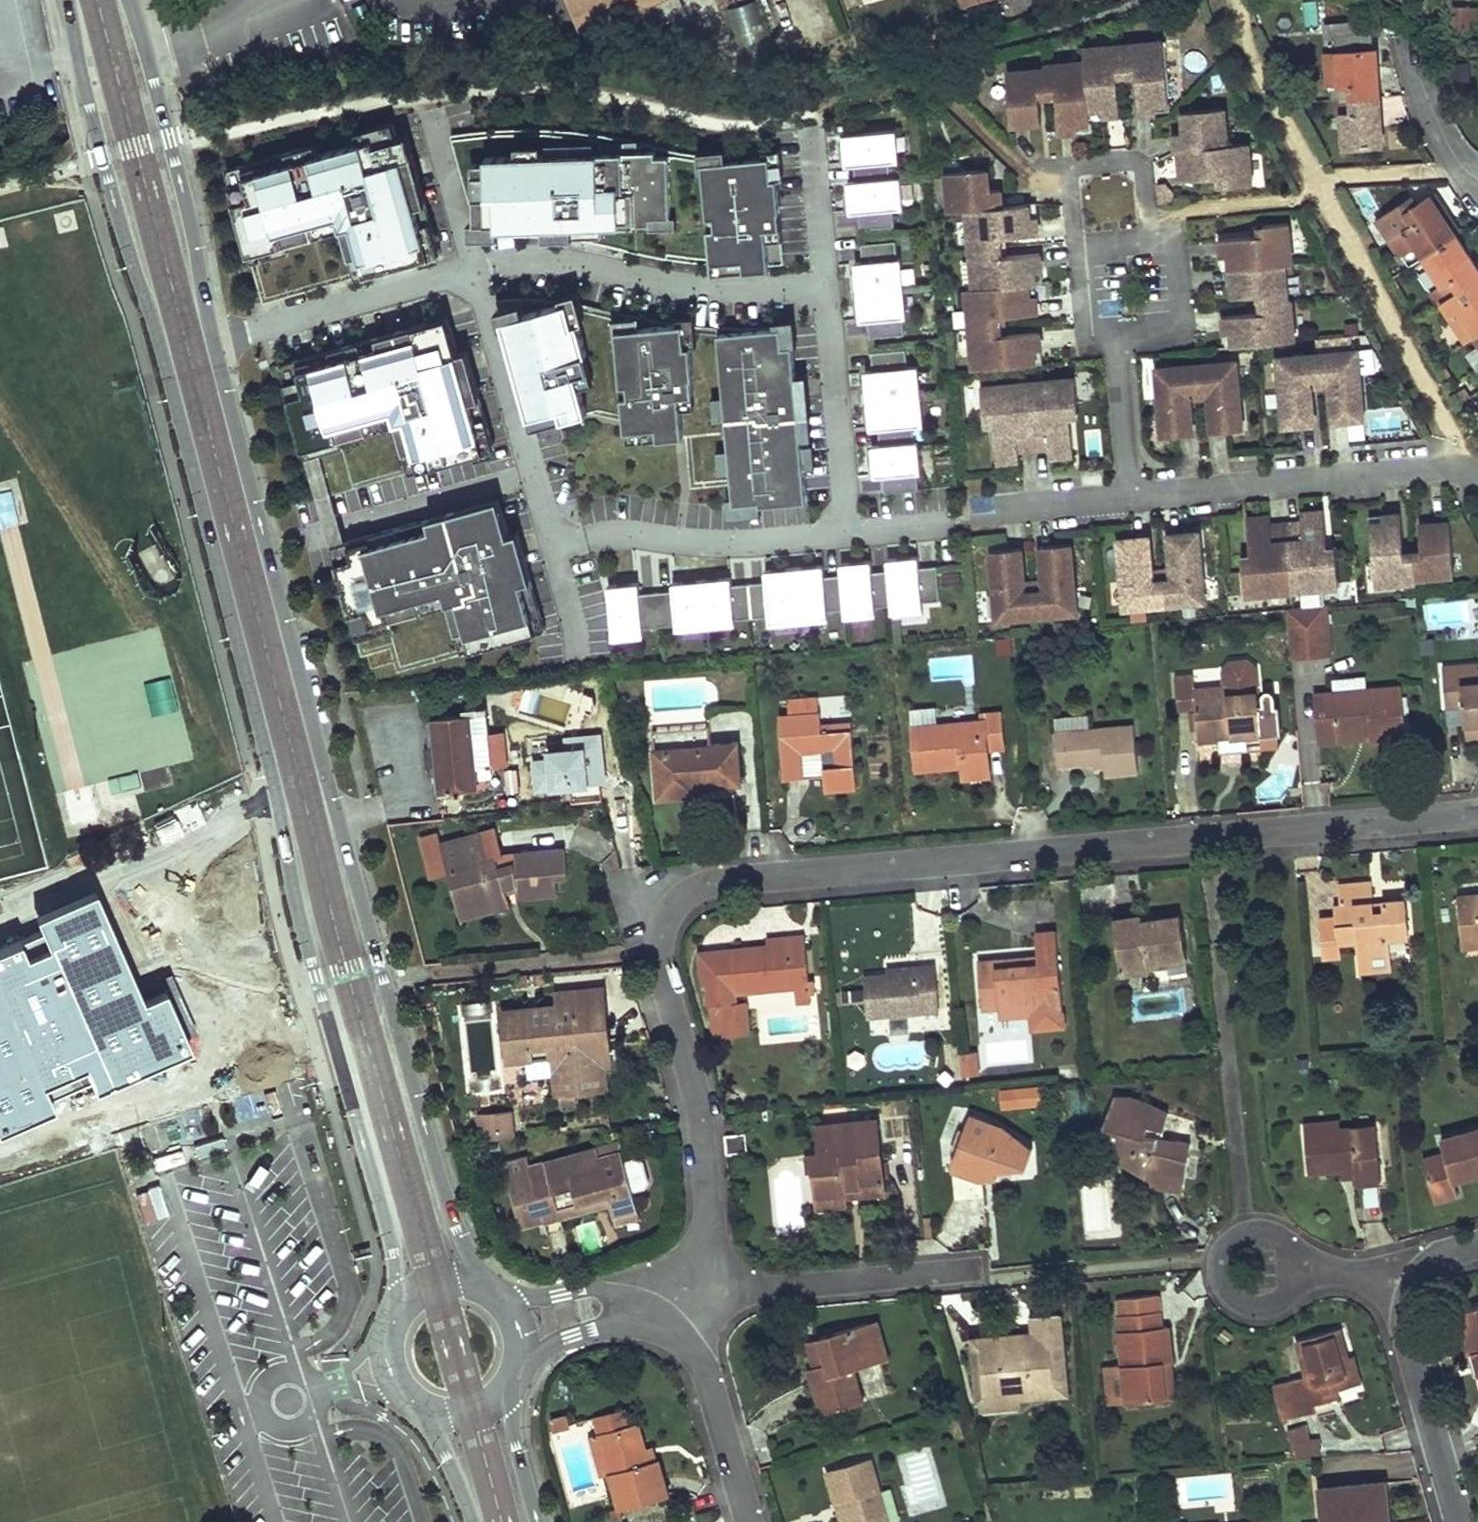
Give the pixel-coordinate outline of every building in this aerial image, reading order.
[(582,31),(665,0),(571,0),(582,31)] [(1466,5),(1448,6),(1450,31),(1468,30),(1466,5)] [(1358,33),(1357,20),(1325,22),(1326,35),(1335,34),(1358,33)] [(1333,85),(1334,99),(1379,96),(1376,49),(1372,50),(1371,32),(1358,33),(1335,34),(1336,53),(1338,85),(1333,85)] [(1164,41),(1124,44),(1126,67),(1126,69),(1136,68),(1136,77),(1140,112),(1156,111),(1156,104),(1169,102),(1164,41)] [(1124,44),(1084,48),(1085,61),(1089,105),(1119,102),(1117,79),(1117,70),(1126,69),(1126,67),(1124,44)] [(1338,85),(1336,53),(1324,54),(1326,85),(1333,85),(1338,85)] [(1085,61),(1045,65),(1046,68),(1047,88),(1048,88),(1048,89),(1057,88),(1058,98),(1061,132),(1078,131),(1078,124),(1092,123),(1092,121),(1090,121),(1089,105),(1085,61)] [(1046,68),(1007,71),(1012,125),(1042,122),(1040,99),(1039,89),(1048,89),(1048,88),(1047,88),(1046,68)] [(1136,68),(1126,69),(1127,78),(1136,77),(1136,68)] [(1126,69),(1117,70),(1117,79),(1127,78),(1126,69)] [(1057,88),(1048,89),(1049,98),(1058,98),(1057,88)] [(1048,89),(1039,89),(1040,99),(1049,98),(1048,89)] [(1341,111),(1343,146),(1383,143),(1379,96),(1334,99),(1334,112),(1341,111)] [(1226,108),(1185,112),(1186,126),(1190,126),(1191,131),(1187,131),(1175,132),(1176,149),(1187,148),(1229,144),(1226,108)] [(516,120),(450,127),(461,166),(480,232),(519,227),(554,228),(563,229),(589,232),(653,246),(710,254),(744,262),(756,261),(769,259),(783,258),(775,151),(774,152),(681,143),(624,130),(575,122),(516,120)] [(394,125),(372,131),(374,137),(396,131),(394,125)] [(406,128),(396,131),(401,148),(393,153),(399,173),(407,171),(417,168),(406,128)] [(273,153),(226,166),(263,296),(429,249),(420,214),(407,171),(399,173),(393,153),(401,148),(396,131),(374,137),(372,131),(302,151),(299,141),(272,149),(273,153)] [(856,183),(890,180),(889,164),(899,163),(896,133),(844,137),(845,151),(847,167),(855,167),(856,183)] [(1229,144),(1187,148),(1188,161),(1181,162),(1183,178),(1215,175),(1228,174),(1229,184),(1238,184),(1235,144),(1229,144)] [(773,147),(774,152),(775,151),(777,175),(784,175),(781,146),(773,147)] [(417,168),(407,171),(420,214),(429,249),(439,246),(417,168)] [(987,168),(946,172),(949,211),(968,209),(1002,206),(1001,188),(988,189),(985,190),(984,185),(988,184),(987,168)] [(1228,174),(1215,175),(1216,185),(1229,184),(1228,174)] [(859,214),(861,231),(895,228),(893,211),(903,210),(900,180),(890,180),(856,183),(848,184),(850,198),(851,214),(859,214)] [(1412,198),(1378,221),(1408,267),(1423,258),(1457,235),(1432,195),(1416,205),(1412,198)] [(1036,201),(1029,202),(1030,217),(1037,216),(1036,201)] [(1002,206),(968,209),(971,249),(994,247),(995,247),(995,237),(1003,236),(1038,233),(1037,216),(1030,217),(1029,202),(1028,202),(1028,203),(1002,206)] [(1265,236),(1220,239),(1222,256),(1229,256),(1230,268),(1284,263),(1291,262),(1288,223),(1264,226),(1265,236)] [(1457,235),(1423,258),(1440,284),(1449,278),(1457,290),(1477,277),(1477,267),(1457,235)] [(1003,236),(995,237),(995,247),(1004,246),(1003,236)] [(858,294),(903,290),(900,261),(898,261),(896,244),(862,247),(863,264),(856,265),(857,278),(858,294)] [(1005,255),(1004,246),(995,247),(996,256),(1005,255)] [(994,247),(971,249),(975,289),(1028,284),(1035,283),(1036,283),(1035,270),(1042,269),(1040,252),(1005,255),(996,256),(995,247),(994,247)] [(1284,263),(1230,268),(1230,269),(1231,269),(1233,298),(1256,296),(1266,295),(1266,303),(1267,303),(1267,302),(1287,300),(1284,263)] [(1042,269),(1035,270),(1036,283),(1043,282),(1042,269)] [(1457,290),(1437,303),(1463,343),(1475,336),(1477,334),(1477,277),(1457,290)] [(1035,283),(1028,284),(1029,296),(1037,296),(1035,283)] [(974,288),(967,289),(970,328),(995,326),(994,317),(1003,316),(1038,313),(1037,296),(1029,296),(1028,284),(975,289),(974,289),(974,288)] [(869,322),(870,339),(904,337),(903,319),(905,319),(903,290),(858,294),(859,305),(861,322),(869,322)] [(534,293),(497,294),(515,356),(529,409),(533,420),(588,405),(624,413),(658,419),(657,407),(676,405),(680,405),(682,428),(685,428),(691,481),(731,477),(733,496),(759,494),(759,498),(809,493),(799,398),(797,383),(796,369),(793,339),(790,319),(774,322),(767,323),(747,323),(695,320),(652,314),(565,296),(534,293)] [(1266,295),(1256,296),(1257,304),(1266,303),(1266,295)] [(1267,303),(1266,303),(1267,312),(1258,313),(1223,316),(1225,333),(1231,332),(1233,346),(1234,346),(1256,344),(1294,340),(1291,300),(1287,300),(1267,302),(1267,303)] [(1266,303),(1257,304),(1258,313),(1267,312),(1266,303)] [(285,375),(304,370),(299,355),(321,349),(323,356),(449,320),(447,311),(280,358),(285,375)] [(773,315),(774,322),(790,319),(793,339),(797,339),(794,313),(773,315)] [(1003,316),(994,317),(995,326),(1004,325),(1003,316)] [(304,370),(285,375),(318,491),(484,444),(463,367),(455,369),(453,360),(450,350),(456,343),(449,320),(323,356),(321,349),(299,355),(304,370)] [(1004,325),(995,326),(995,335),(1005,334),(1004,325)] [(1041,348),(1040,331),(1005,334),(995,335),(995,326),(970,328),(974,369),(1036,363),(1034,349),(1041,348)] [(1231,332),(1225,333),(1226,347),(1233,346),(1231,332)] [(463,367),(484,444),(494,441),(470,355),(467,345),(457,348),(456,343),(450,350),(453,360),(455,369),(463,367)] [(1041,348),(1034,349),(1036,363),(1043,362),(1041,348)] [(1358,350),(1318,354),(1320,378),(1330,377),(1331,387),(1334,422),(1351,420),(1350,413),(1364,412),(1358,350)] [(868,402),(920,397),(917,368),(907,369),(906,352),(872,355),(873,372),(865,373),(866,386),(868,402)] [(1320,378),(1318,354),(1278,358),(1283,419),(1297,418),(1298,425),(1314,423),(1311,388),(1310,379),(1320,378)] [(1198,389),(1209,388),(1210,398),(1213,433),(1230,431),(1229,424),(1243,423),(1237,362),(1196,365),(1199,389),(1198,389)] [(1199,389),(1196,365),(1157,369),(1162,430),(1175,429),(1176,436),(1193,435),(1190,400),(1189,390),(1198,389),(1199,389)] [(807,368),(796,369),(797,383),(799,398),(810,397),(807,368)] [(1330,377),(1320,378),(1321,388),(1331,387),(1330,377)] [(1320,378),(1310,379),(1311,388),(1321,388),(1320,378)] [(1034,449),(1034,451),(1049,449),(1050,459),(1073,457),(1069,413),(1064,414),(1064,406),(1068,405),(1077,405),(1075,380),(1028,384),(1034,449)] [(1028,384),(981,388),(983,413),(992,412),(996,412),(997,420),(993,420),(997,464),(1019,462),(1018,452),(1034,451),(1034,449),(1028,384)] [(1209,388),(1198,389),(1199,399),(1210,398),(1209,388)] [(1198,389),(1189,390),(1190,400),(1199,399),(1198,389)] [(880,447),(914,444),(913,427),(922,426),(920,397),(868,402),(869,415),(871,431),(879,430),(880,447)] [(658,419),(624,413),(625,423),(626,434),(679,429),(682,428),(680,405),(676,405),(657,407),(658,419)] [(1364,419),(1364,412),(1350,413),(1351,420),(1364,419)] [(1297,418),(1283,419),(1284,426),(1298,425),(1297,418)] [(1243,423),(1229,424),(1230,431),(1243,430),(1243,423)] [(1175,429),(1162,430),(1162,437),(1176,436),(1175,429)] [(883,477),(884,494),(919,491),(917,474),(920,474),(917,444),(914,444),(880,447),(872,448),(873,461),(875,477),(883,477)] [(331,539),(343,582),(359,577),(350,544),(372,538),(373,545),(420,531),(422,540),(482,523),(478,508),(501,502),(498,492),(331,539)] [(759,494),(733,496),(735,510),(760,507),(759,494)] [(359,577),(343,582),(362,649),(391,641),(397,665),(535,626),(526,592),(514,549),(507,551),(504,542),(502,532),(507,525),(501,502),(478,508),(482,523),(422,540),(420,531),(373,545),(372,538),(350,544),(359,577)] [(1286,524),(1292,590),(1338,586),(1336,561),(1328,562),(1323,562),(1322,554),(1326,554),(1327,554),(1323,511),(1300,513),(1301,523),(1286,524)] [(1384,522),(1370,524),(1376,585),(1416,582),(1415,578),(1413,558),(1404,558),(1403,549),(1400,514),(1383,515),(1384,522)] [(1383,515),(1370,517),(1370,524),(1384,522),(1383,515)] [(1269,516),(1246,518),(1250,561),(1254,561),(1255,568),(1251,569),(1242,570),(1244,595),(1292,590),(1286,524),(1270,525),(1269,516)] [(1413,558),(1415,578),(1453,575),(1449,522),(1419,524),(1421,547),(1422,557),(1413,558)] [(526,592),(535,626),(545,623),(521,537),(519,528),(509,530),(507,525),(502,532),(504,542),(507,551),(514,549),(526,592)] [(1198,533),(1184,534),(1185,541),(1198,540),(1198,533)] [(1184,534),(1167,535),(1171,570),(1171,580),(1162,581),(1164,605),(1204,602),(1198,540),(1185,541),(1184,534)] [(1132,546),(1119,547),(1124,609),(1164,605),(1162,581),(1153,581),(1152,572),(1149,537),(1132,539),(1132,546)] [(1132,539),(1118,540),(1119,547),(1132,546),(1132,539)] [(1070,544),(1056,546),(1057,552),(1070,551),(1070,544)] [(1056,546),(1039,547),(1042,582),(1043,591),(1034,592),(1037,617),(1076,613),(1070,551),(1057,552),(1056,546)] [(1421,547),(1412,548),(1413,558),(1422,557),(1421,547)] [(1412,548),(1403,549),(1404,558),(1413,558),(1412,548)] [(1004,557),(991,558),(996,620),(1037,617),(1034,592),(1024,593),(1023,584),(1020,549),(1004,550),(1004,557)] [(1004,550),(990,552),(991,558),(1004,557),(1004,550)] [(892,606),(893,612),(923,609),(923,603),(940,602),(937,567),(920,569),(919,557),(904,559),(888,560),(889,571),(892,606)] [(892,606),(889,571),(872,573),(871,561),(856,563),(841,564),(842,576),(845,610),(846,616),(876,614),(876,607),(892,606)] [(845,610),(842,576),(825,578),(824,566),(810,567),(795,568),(800,621),(829,618),(828,611),(845,610)] [(800,621),(795,568),(781,570),(766,571),(767,583),(750,584),(753,619),(770,617),(771,623),(800,621)] [(1171,570),(1161,571),(1162,581),(1171,580),(1171,570)] [(1161,571),(1152,572),(1153,581),(1162,581),(1161,571)] [(753,619),(750,584),(732,586),(732,578),(718,579),(703,580),(707,625),(736,623),(736,620),(753,619)] [(707,625),(703,580),(689,581),(674,583),(675,591),(658,592),(661,627),(678,625),(678,628),(707,625)] [(661,627),(658,592),(641,594),(639,582),(625,584),(609,585),(614,637),(644,634),(644,628),(661,627)] [(1033,583),(1034,592),(1043,591),(1042,582),(1033,583)] [(1033,583),(1023,584),(1024,593),(1034,592),(1033,583)] [(1327,606),(1287,609),(1291,658),(1331,654),(1327,606)] [(1230,660),(1221,671),(1222,687),(1225,687),(1226,694),(1259,692),(1258,667),(1248,659),(1230,660)] [(1477,664),(1442,668),(1446,705),(1464,704),(1466,724),(1477,723),(1477,665),(1477,664)] [(1194,689),(1194,676),(1176,678),(1178,709),(1196,708),(1199,741),(1218,740),(1246,738),(1262,737),(1261,726),(1278,725),(1277,702),(1260,703),(1259,692),(1226,694),(1225,687),(1222,687),(1194,689)] [(1366,676),(1331,679),(1332,693),(1367,690),(1366,676)] [(1332,693),(1315,695),(1319,743),(1338,741),(1337,734),(1363,732),(1363,729),(1371,728),(1372,738),(1372,741),(1406,738),(1401,688),(1367,690),(1332,693)] [(780,717),(785,779),(802,778),(801,752),(835,750),(837,766),(824,767),(825,776),(826,790),(858,787),(853,728),(823,731),(822,725),(822,714),(819,714),(818,698),(789,700),(790,716),(780,717)] [(478,715),(470,715),(476,769),(507,765),(504,734),(489,735),(487,708),(478,709),(478,715)] [(983,721),(914,725),(917,768),(954,765),(954,761),(964,760),(964,765),(965,776),(987,775),(986,749),(1001,748),(999,714),(983,715),(983,721)] [(470,715),(434,718),(435,719),(440,777),(441,793),(478,790),(476,769),(470,715)] [(1090,715),(1057,718),(1058,732),(1091,729),(1090,715)] [(435,719),(427,720),(432,777),(440,777),(435,719)] [(853,723),(822,725),(823,731),(853,728),(853,723)] [(1466,724),(1467,737),(1477,736),(1477,723),(1466,724)] [(1278,725),(1261,726),(1262,737),(1263,750),(1279,749),(1278,725)] [(1107,774),(1138,772),(1135,726),(1091,729),(1058,732),(1055,732),(1059,766),(1096,762),(1105,761),(1106,766),(1107,774)] [(1363,732),(1337,734),(1338,741),(1372,738),(1371,728),(1363,729),(1363,732)] [(1246,738),(1218,740),(1219,753),(1247,751),(1246,738)] [(737,744),(656,751),(659,797),(685,796),(684,783),(698,782),(699,787),(741,783),(737,744)] [(801,752),(802,778),(825,776),(824,767),(837,766),(835,750),(801,752)] [(518,793),(518,770),(505,770),(505,794),(518,793)] [(698,782),(684,783),(685,796),(699,794),(699,787),(698,782)] [(74,830),(100,820),(88,790),(63,800),(74,830)] [(174,817),(156,825),(164,843),(182,834),(174,817)] [(500,855),(493,831),(441,845),(438,836),(421,841),(429,868),(446,864),(448,871),(461,868),(466,884),(453,888),(458,908),(507,894),(505,888),(517,886),(518,893),(518,897),(557,894),(556,877),(568,876),(566,849),(514,854),(515,862),(500,866),(497,856),(500,855)] [(461,868),(448,871),(453,888),(466,884),(461,868)] [(1371,903),(1370,883),(1338,886),(1340,905),(1335,906),(1336,916),(1320,918),(1323,953),(1340,951),(1339,942),(1358,940),(1359,956),(1388,953),(1386,939),(1407,937),(1403,900),(1383,902),(1384,912),(1372,913),(1371,903)] [(517,886),(505,888),(507,894),(518,893),(517,886)] [(47,1097),(90,1079),(93,1087),(192,1044),(166,984),(144,994),(98,889),(35,916),(42,932),(0,950),(0,1128),(51,1105),(47,1097)] [(507,894),(458,908),(461,918),(510,904),(507,894)] [(1457,897),(1460,938),(1464,938),(1477,937),(1477,895),(1457,897)] [(1384,912),(1383,902),(1371,903),(1372,913),(1384,912)] [(1142,916),(1114,921),(1123,974),(1150,969),(1148,960),(1184,954),(1187,953),(1181,915),(1143,922),(1142,916)] [(786,945),(699,953),(703,986),(709,985),(712,1006),(722,1005),(738,1003),(737,992),(795,987),(809,986),(804,935),(786,937),(786,945)] [(767,939),(768,946),(786,945),(786,937),(767,939)] [(1464,938),(1465,948),(1477,947),(1477,937),(1464,938)] [(1013,958),(980,962),(983,1009),(1000,1007),(1031,1004),(1032,1014),(1064,1011),(1057,944),(1037,946),(1038,956),(1039,965),(1014,967),(1013,958)] [(1388,953),(1359,956),(1360,970),(1389,968),(1388,953)] [(1184,954),(1148,960),(1150,969),(1166,967),(1168,975),(1187,972),(1184,954)] [(1038,956),(1013,958),(1014,967),(1039,965),(1038,956)] [(890,975),(867,977),(870,1016),(937,1011),(934,966),(916,967),(917,975),(890,978),(890,975)] [(917,975),(916,967),(889,970),(890,975),(890,978),(917,975)] [(809,986),(795,987),(797,1004),(811,1002),(809,986)] [(606,988),(556,992),(557,1007),(607,1003),(606,988)] [(738,1003),(722,1005),(726,1037),(751,1035),(748,1002),(738,1003)] [(557,1007),(502,1011),(506,1061),(530,1059),(554,1057),(556,1075),(557,1097),(606,1093),(604,1069),(603,1052),(611,1052),(610,1036),(603,1037),(602,1030),(609,1029),(607,1003),(557,1007)] [(1031,1004),(1000,1007),(1001,1017),(1032,1014),(1031,1004)] [(722,1005),(712,1006),(716,1038),(726,1037),(722,1005)] [(611,1052),(603,1052),(604,1069),(613,1068),(611,1052)] [(964,1080),(982,1077),(977,1052),(959,1055),(964,1080)] [(554,1057),(530,1059),(531,1077),(556,1075),(554,1057)] [(999,1111),(1040,1109),(1040,1089),(998,1090),(999,1111)] [(1145,1184),(1182,1190),(1192,1143),(1176,1139),(1175,1144),(1173,1154),(1165,1152),(1166,1143),(1162,1142),(1169,1112),(1150,1108),(1150,1104),(1133,1101),(1133,1099),(1116,1097),(1104,1127),(1108,1129),(1105,1150),(1119,1152),(1118,1160),(1134,1163),(1132,1170),(1148,1173),(1145,1184)] [(527,1111),(498,1114),(499,1129),(529,1125),(527,1111)] [(953,1164),(955,1200),(984,1197),(982,1180),(982,1173),(996,1172),(1027,1169),(1025,1147),(1000,1138),(1002,1133),(987,1126),(989,1121),(971,1114),(960,1142),(963,1163),(953,1164)] [(884,1182),(877,1120),(818,1126),(820,1154),(813,1155),(817,1199),(846,1196),(845,1187),(884,1182)] [(1340,1121),(1305,1124),(1305,1133),(1341,1130),(1340,1121)] [(529,1125),(499,1129),(500,1137),(530,1134),(529,1125)] [(1356,1178),(1380,1176),(1376,1127),(1341,1130),(1305,1133),(1309,1172),(1341,1169),(1356,1168),(1356,1178)] [(1441,1139),(1445,1153),(1422,1159),(1434,1202),(1458,1195),(1454,1180),(1477,1173),(1477,1129),(1441,1139)] [(746,1133),(727,1134),(728,1153),(748,1151),(746,1133)] [(619,1143),(598,1148),(600,1156),(621,1151),(619,1143)] [(1175,1144),(1166,1143),(1165,1152),(1173,1154),(1175,1144)] [(528,1154),(504,1161),(521,1227),(545,1221),(543,1211),(553,1209),(609,1195),(611,1204),(614,1214),(635,1208),(621,1151),(600,1156),(598,1148),(580,1153),(580,1156),(564,1161),(563,1157),(531,1165),(528,1154)] [(580,1153),(563,1157),(564,1161),(580,1156),(580,1153)] [(1356,1168),(1341,1169),(1342,1180),(1356,1178),(1356,1168)] [(996,1172),(982,1173),(982,1180),(997,1179),(996,1172)] [(1380,1176),(1356,1178),(1357,1184),(1380,1182),(1380,1176)] [(884,1182),(845,1187),(846,1196),(885,1192),(884,1182)] [(1361,1188),(1362,1208),(1378,1207),(1378,1188),(1361,1188)] [(553,1209),(543,1211),(545,1221),(611,1204),(609,1195),(553,1209)] [(846,1196),(817,1199),(818,1207),(848,1205),(846,1196)] [(635,1208),(614,1214),(616,1223),(638,1218),(635,1208)] [(1163,1327),(1161,1311),(1160,1294),(1120,1298),(1122,1314),(1123,1331),(1121,1331),(1128,1403),(1167,1399),(1163,1361),(1173,1361),(1169,1326),(1163,1327)] [(1457,1313),(1468,1354),(1475,1353),(1477,1363),(1477,1307),(1457,1313)] [(1030,1397),(1068,1393),(1061,1313),(1033,1315),(1035,1333),(1036,1345),(1021,1347),(1021,1341),(973,1346),(978,1389),(982,1389),(1028,1385),(1030,1397)] [(878,1320),(869,1323),(880,1361),(889,1359),(878,1320)] [(809,1367),(822,1414),(866,1402),(857,1368),(880,1361),(869,1323),(820,1336),(827,1362),(816,1365),(809,1367)] [(1347,1357),(1339,1329),(1298,1340),(1308,1376),(1274,1385),(1279,1402),(1294,1398),(1300,1416),(1318,1411),(1316,1404),(1314,1397),(1337,1391),(1355,1385),(1347,1357)] [(1035,1333),(973,1339),(973,1346),(1021,1341),(1021,1347),(1036,1345),(1035,1333)] [(827,1362),(820,1336),(808,1340),(816,1365),(827,1362)] [(1354,1355),(1347,1357),(1355,1385),(1362,1383),(1354,1355)] [(1176,1398),(1173,1361),(1163,1361),(1167,1399),(1176,1398)] [(1028,1385),(982,1389),(984,1410),(1020,1406),(1019,1398),(1030,1397),(1028,1385)] [(1337,1391),(1314,1397),(1316,1404),(1339,1398),(1337,1391)] [(1294,1398),(1279,1402),(1284,1420),(1300,1416),(1294,1398)] [(593,1419),(597,1434),(600,1433),(633,1424),(629,1409),(593,1419)] [(646,1451),(637,1422),(633,1424),(600,1433),(612,1473),(623,1510),(670,1496),(659,1459),(656,1460),(649,1462),(646,1451)] [(1296,1461),(1319,1455),(1310,1423),(1287,1429),(1296,1461)] [(612,1473),(600,1433),(597,1434),(590,1436),(602,1476),(612,1473)] [(653,1449),(646,1451),(649,1462),(656,1460),(653,1449)] [(872,1458),(828,1471),(837,1502),(844,1500),(850,1521),(890,1521),(872,1458)] [(1386,1484),(1322,1489),(1325,1521),(1390,1521),(1386,1484)] [(837,1502),(843,1521),(850,1521),(844,1500),(837,1502)]
